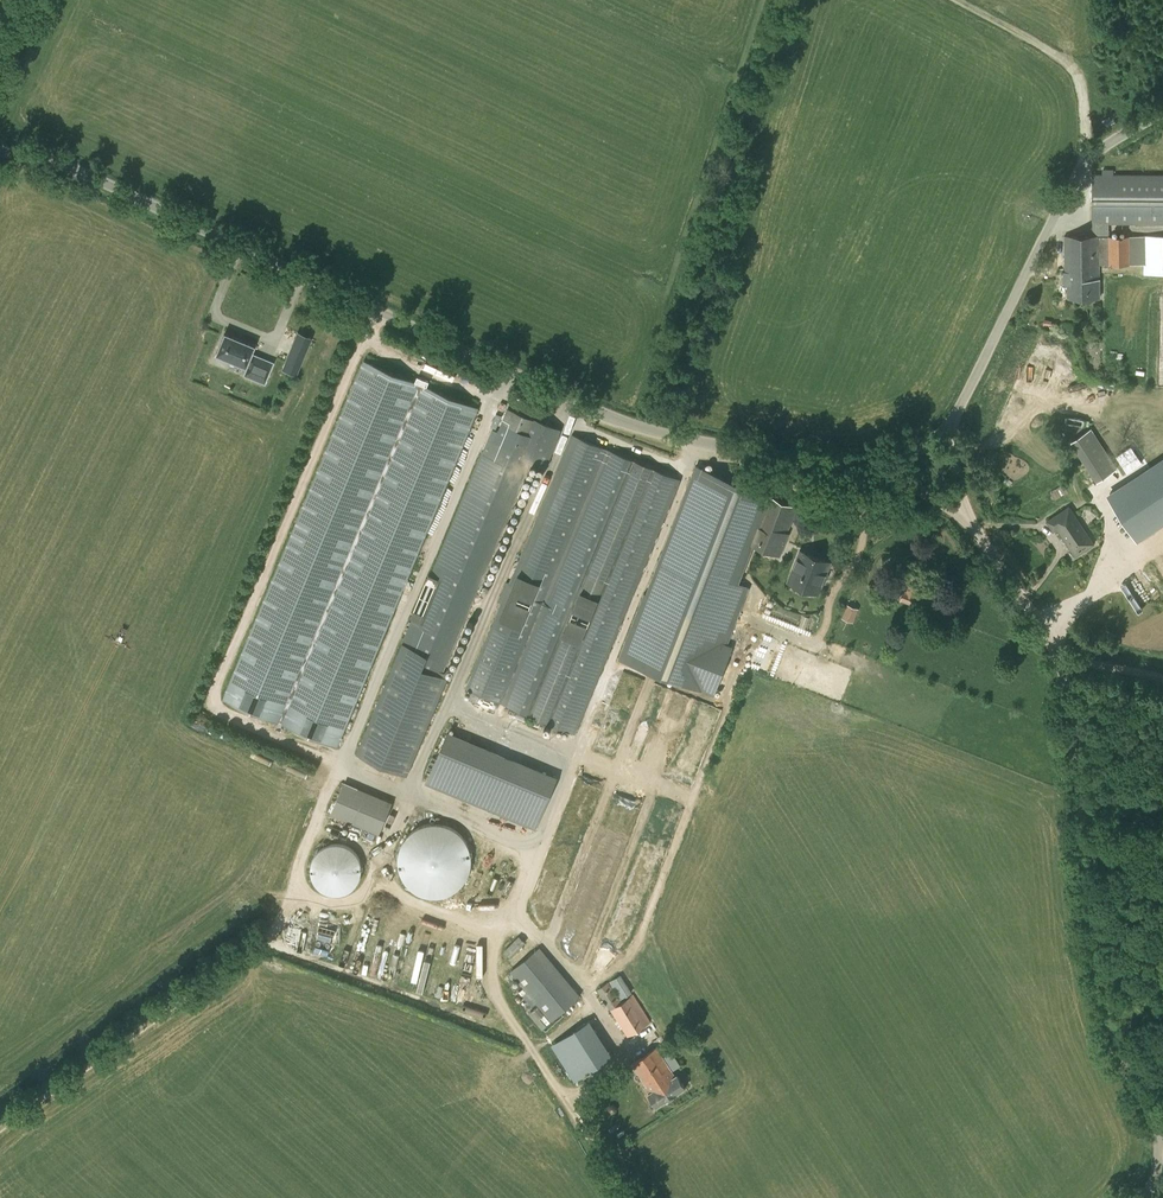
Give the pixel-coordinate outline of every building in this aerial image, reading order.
[(1108,236),(1109,224),(1162,224),(1162,174),(1118,174),(1096,174),(1096,187),(1092,187),(1091,221),(1092,221),(1092,236),(1099,236),(1108,236)] [(1099,298),(1099,265),(1099,236),(1092,236),(1064,236),(1065,271),(1063,271),(1064,284),(1067,284),(1067,298),(1099,298)] [(1108,236),(1099,236),(1099,265),(1144,265),(1143,275),(1162,275),(1162,236),(1108,236)] [(296,330),(281,368),(296,374),(311,336),(296,330)] [(247,359),(253,346),(224,334),(216,354),(245,366),(245,365),(248,366),(244,375),(264,383),(268,374),(256,369),(258,364),(247,359)] [(478,408),(427,387),(429,381),(417,376),(415,382),(363,360),(222,699),(338,747),(478,408)] [(545,468),(562,429),(530,415),(529,417),(507,408),(501,405),(482,450),(481,450),(429,575),(427,574),(410,617),(412,618),(395,658),(402,661),(441,677),(530,462),(545,468)] [(1094,481),(1117,467),(1092,426),(1070,440),(1094,481)] [(465,688),(576,734),(681,479),(571,433),(509,583),(505,581),(497,601),(500,603),(465,688)] [(1110,493),(1140,539),(1162,524),(1162,458),(1110,493)] [(747,542),(765,494),(695,467),(694,467),(646,593),(644,593),(619,659),(714,695),(732,646),(726,644),(748,586),(737,582),(751,544),(747,542)] [(787,533),(797,506),(765,494),(747,542),(751,544),(780,555),(788,533),(787,533)] [(1068,507),(1051,519),(1047,521),(1053,531),(1057,528),(1075,556),(1093,544),(1068,507)] [(818,593),(831,562),(800,549),(788,581),(818,593)] [(917,607),(921,596),(916,594),(918,588),(909,584),(906,590),(904,590),(900,601),(917,607)] [(842,618),(855,621),(859,607),(846,603),(842,618)] [(446,734),(426,784),(537,829),(557,780),(446,734)] [(379,833),(392,800),(342,780),(329,813),(379,833)] [(400,884),(433,894),(460,893),(469,864),(467,833),(436,823),(411,825),(407,839),(407,845),(399,869),(400,884)] [(353,894),(359,847),(317,842),(311,888),(353,894)] [(579,1013),(571,1003),(581,995),(540,946),(510,971),(551,1020),(560,1012),(568,1021),(579,1013)] [(658,970),(662,966),(647,950),(643,955),(658,970)] [(627,1036),(651,1021),(633,994),(622,1001),(608,981),(596,989),(609,1010),(610,1010),(627,1036)] [(579,1079),(614,1056),(592,1023),(558,1046),(579,1079)] [(657,1106),(686,1087),(677,1075),(675,1076),(656,1046),(631,1062),(650,1092),(648,1093),(657,1106)]
